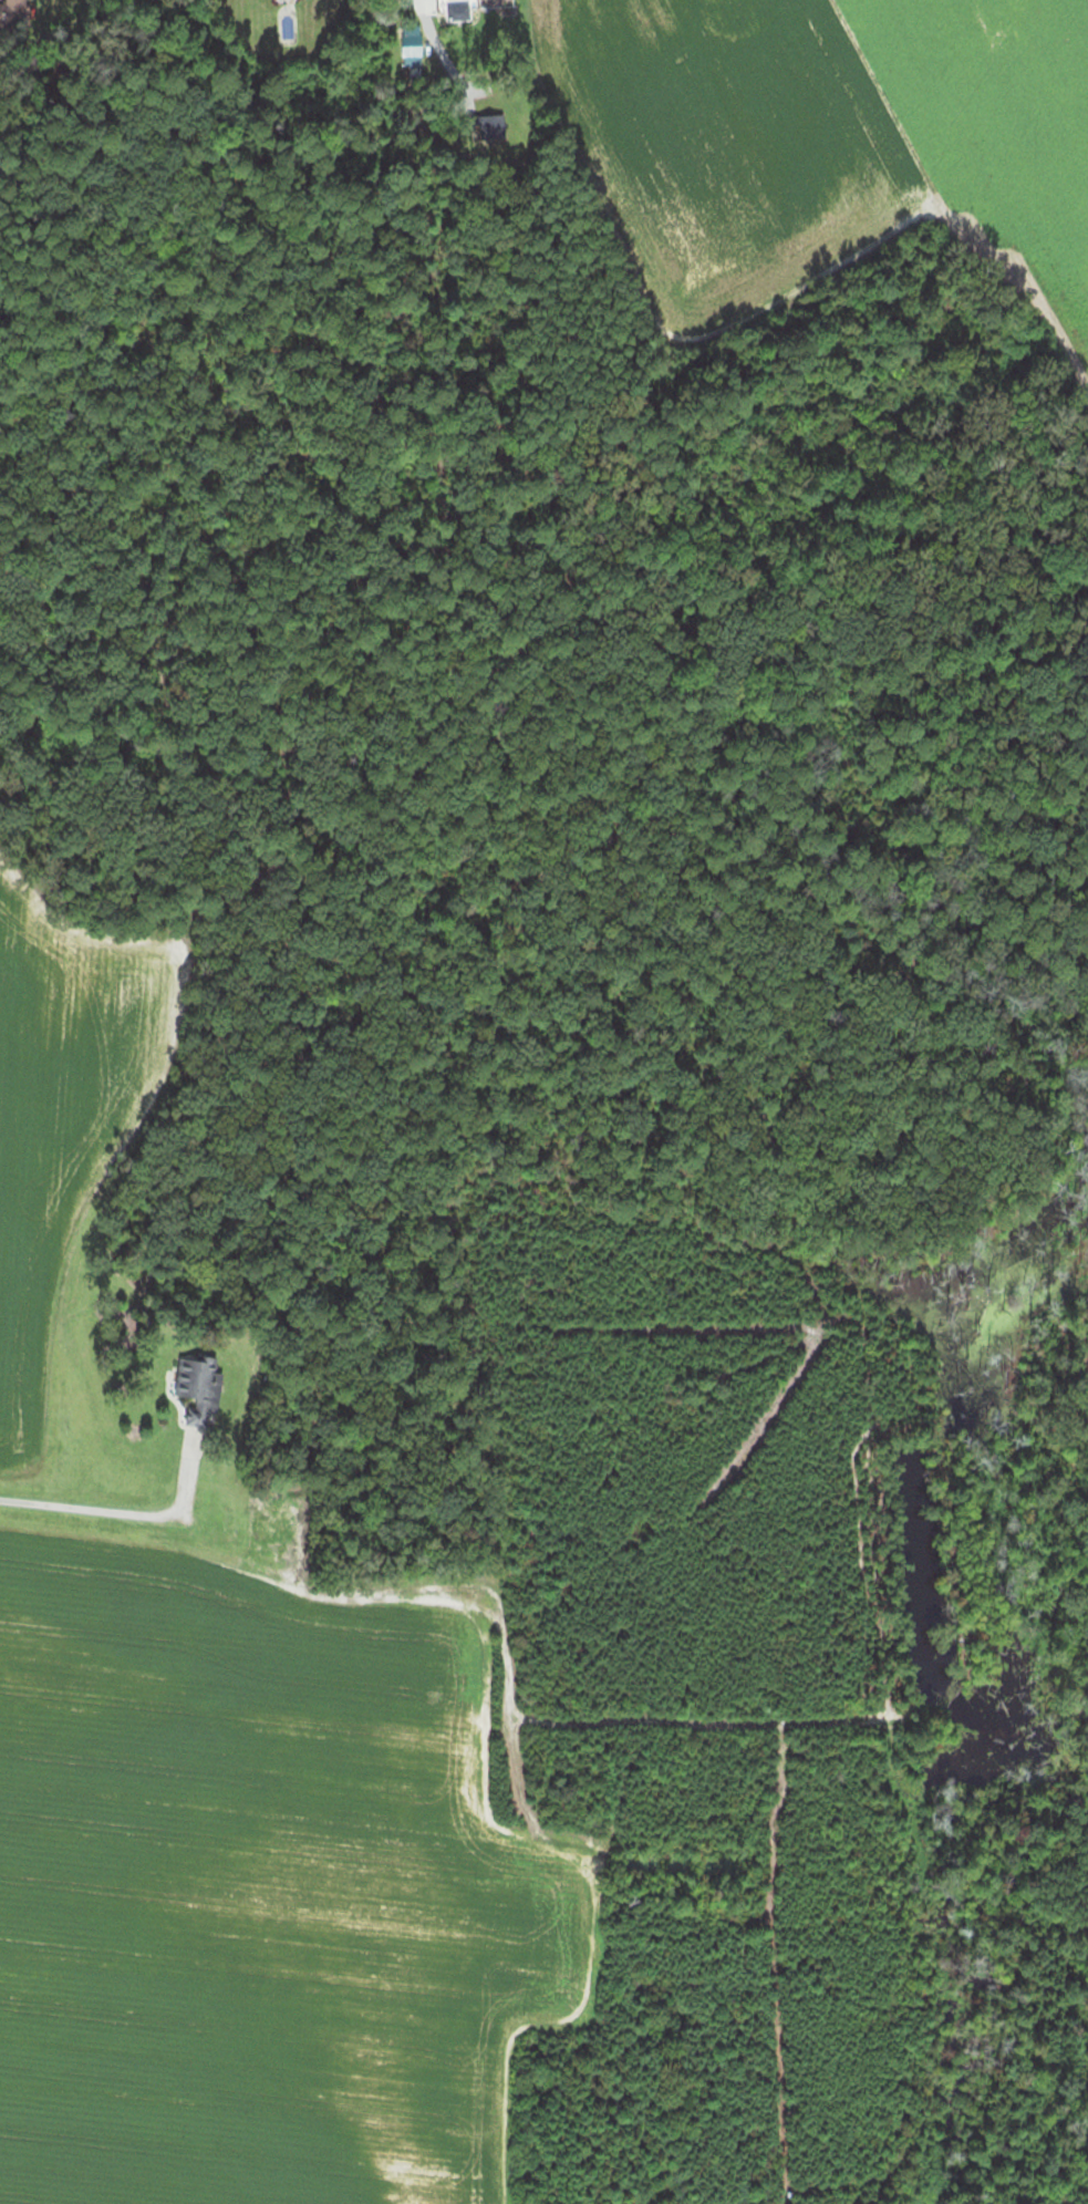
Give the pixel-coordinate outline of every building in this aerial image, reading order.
[(222,1356),(178,1355),(176,1424),(220,1425),(222,1356)]
